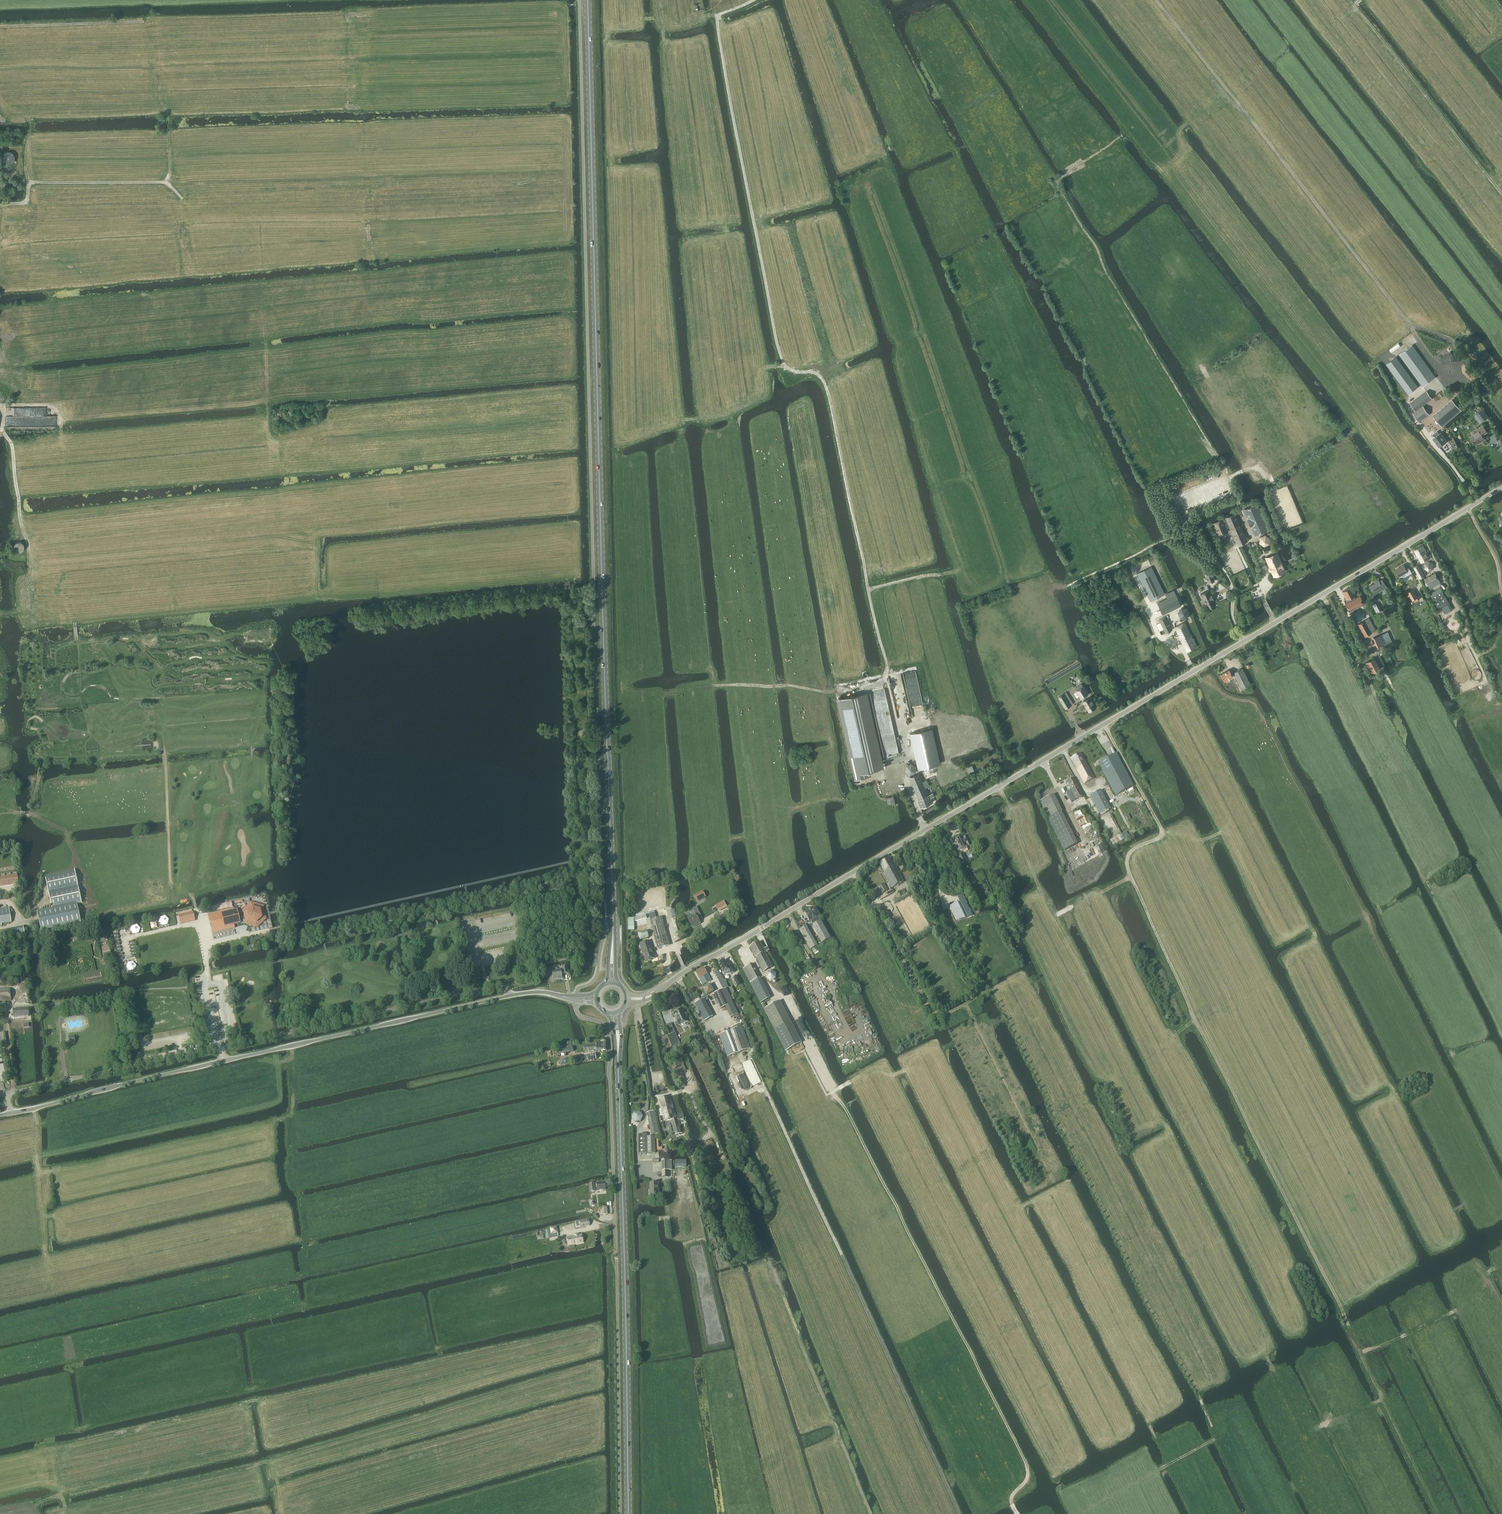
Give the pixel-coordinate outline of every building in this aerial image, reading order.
[(7,164),(8,164),(9,164),(10,164),(11,164),(12,163),(13,162),(14,161),(14,160),(15,160),(15,159),(15,158),(15,157),(15,156),(14,155),(14,154),(13,153),(12,153),(12,152),(11,152),(10,152),(10,151),(9,151),(8,151),(7,152),(6,152),(5,152),(5,153),(4,153),(4,154),(3,154),(3,155),(3,156),(2,157),(2,158),(2,159),(3,160),(3,161),(4,161),(4,162),(5,163),(6,164),(7,164)] [(1423,387),(1436,377),(1412,345),(1400,354),(1423,387)] [(1409,393),(1418,386),(1396,357),(1387,364),(1409,393)] [(1429,414),(1423,405),(1432,398),(1427,391),(1411,403),(1416,410),(1413,412),(1415,414),(1420,420),(1429,414)] [(1462,409),(1459,407),(1453,400),(1435,416),(1443,426),(1451,420),(1462,409)] [(1482,409),(1476,413),(1482,421),(1482,422),(1488,417),(1489,417),(1483,408),(1482,409)] [(1482,435),(1487,431),(1483,426),(1478,429),(1479,431),(1482,435)] [(1441,433),(1439,434),(1437,431),(1433,434),(1434,437),(1433,438),(1439,447),(1447,441),(1441,433)] [(1485,439),(1482,435),(1479,431),(1470,437),(1476,444),(1481,441),(1482,441),(1485,439)] [(1257,503),(1247,508),(1244,509),(1255,535),(1268,529),(1257,503)] [(1214,523),(1218,533),(1219,535),(1227,531),(1226,528),(1230,526),(1238,544),(1247,541),(1235,513),(1226,517),(1227,518),(1222,520),(1222,519),(1214,523)] [(1269,543),(1269,538),(1265,535),(1261,537),(1260,542),(1264,545),(1269,543)] [(18,552),(20,552),(22,551),(23,550),(24,548),(25,546),(24,545),(23,543),(21,542),(19,542),(17,542),(15,543),(14,545),(14,547),(15,549),(16,551),(18,552)] [(1421,563),(1430,558),(1423,545),(1414,550),(1417,555),(1421,563)] [(1274,576),(1285,571),(1277,553),(1266,558),(1274,576)] [(1409,567),(1406,569),(1404,565),(1396,569),(1400,576),(1407,572),(1408,575),(1412,572),(1409,567)] [(1420,578),(1425,576),(1418,565),(1414,567),(1420,578)] [(1209,583),(1214,581),(1211,572),(1206,575),(1209,583)] [(1436,572),(1433,573),(1425,579),(1430,588),(1441,582),(1436,572)] [(1387,587),(1382,580),(1379,581),(1378,580),(1375,582),(1375,583),(1369,586),(1374,594),(1381,590),(1383,589),(1387,587)] [(1354,596),(1356,595),(1352,587),(1343,591),(1347,599),(1349,598),(1350,601),(1345,603),(1350,612),(1365,604),(1360,596),(1355,598),(1354,596)] [(1449,604),(1450,603),(1441,587),(1430,594),(1439,609),(1442,607),(1446,613),(1452,610),(1449,604)] [(1419,600),(1417,597),(1418,596),(1413,589),(1408,592),(1413,599),(1414,599),(1416,602),(1419,600)] [(1201,594),(1207,608),(1216,604),(1213,598),(1212,594),(1211,595),(1209,590),(1201,594)] [(1164,613),(1173,609),(1181,605),(1177,595),(1159,603),(1164,613)] [(1377,612),(1382,609),(1378,601),(1372,604),(1377,612)] [(1164,629),(1166,632),(1166,633),(1172,630),(1166,616),(1160,619),(1161,622),(1156,624),(1160,631),(1164,629)] [(1365,636),(1376,630),(1369,618),(1358,624),(1365,636)] [(1193,638),(1192,638),(1185,622),(1175,627),(1187,652),(1197,646),(1193,638)] [(1391,641),(1387,632),(1373,638),(1377,647),(1378,646),(1389,642),(1391,641)] [(1372,673),(1380,669),(1374,658),(1366,662),(1372,673)] [(1242,689),(1251,684),(1242,668),(1233,673),(1242,689)] [(1224,681),(1233,676),(1229,669),(1221,674),(1224,681)] [(1082,684),(1075,687),(1077,691),(1080,696),(1081,697),(1081,698),(1088,693),(1084,687),(1083,687),(1082,684)] [(1069,702),(1064,705),(1066,708),(1081,699),(1080,698),(1081,697),(1080,696),(1079,696),(1074,687),(1066,692),(1064,693),(1069,702)] [(866,771),(883,768),(867,693),(838,699),(856,779),(867,776),(866,771)] [(1064,693),(1059,697),(1064,705),(1069,702),(1064,693)] [(1089,711),(1096,707),(1090,697),(1083,701),(1089,711)] [(930,725),(908,730),(916,765),(938,760),(935,748),(933,736),(931,727),(930,725)] [(1084,785),(1094,779),(1080,754),(1070,759),(1084,785)] [(1133,787),(1126,774),(1116,754),(1098,764),(1115,796),(1133,787)] [(916,772),(917,766),(912,762),(906,765),(905,771),(910,775),(916,772)] [(929,795),(922,778),(919,773),(910,777),(919,799),(918,799),(922,807),(933,802),(931,797),(934,796),(933,793),(929,795)] [(1071,803),(1082,797),(1073,779),(1067,782),(1071,790),(1066,792),(1071,803)] [(1100,814),(1109,810),(1099,792),(1090,797),(1100,814)] [(1077,844),(1061,812),(1062,812),(1054,795),(1040,802),(1064,851),(1077,844)] [(893,805),(896,804),(894,796),(887,798),(889,805),(892,804),(893,805)] [(964,838),(962,839),(961,838),(955,841),(957,845),(956,845),(956,848),(955,848),(957,852),(960,851),(961,853),(967,850),(966,848),(969,846),(964,838)] [(960,865),(966,862),(962,855),(957,857),(960,865)] [(883,874),(891,889),(903,882),(895,868),(894,869),(889,859),(879,864),(884,873),(883,874)] [(52,909),(37,912),(41,931),(80,923),(76,904),(77,904),(81,903),(74,871),(45,877),(52,909)] [(887,891),(884,884),(878,887),(882,894),(887,891)] [(702,891),(694,896),(697,902),(706,898),(702,891)] [(958,903),(950,907),(954,914),(954,913),(957,920),(964,916),(966,915),(968,918),(972,916),(970,912),(971,912),(969,909),(968,910),(966,904),(966,903),(962,895),(958,898),(960,902),(960,903),(958,905),(958,903)] [(218,913),(209,915),(209,916),(213,931),(234,926),(240,924),(239,924),(243,923),(244,925),(243,925),(244,926),(245,924),(251,926),(252,923),(256,924),(262,919),(266,920),(266,919),(263,907),(264,906),(251,902),(247,906),(245,904),(239,909),(241,911),(241,912),(241,913),(237,914),(236,911),(234,912),(233,909),(218,913)] [(696,917),(700,915),(696,908),(692,910),(695,915),(687,919),(692,928),(700,924),(696,917)] [(806,927),(799,931),(810,950),(825,942),(830,939),(820,922),(818,917),(819,917),(814,908),(804,913),(809,922),(811,921),(811,923),(813,922),(815,925),(812,926),(819,939),(814,941),(808,929),(807,929),(806,927)] [(192,913),(179,916),(181,923),(186,922),(186,921),(191,920),(191,921),(195,920),(193,912),(192,913)] [(160,918),(159,923),(162,926),(167,925),(168,920),(165,917),(160,918)] [(634,918),(628,918),(628,931),(634,931),(634,924),(643,924),(642,919),(637,919),(634,919),(634,918)] [(658,949),(669,946),(662,918),(650,921),(658,949)] [(133,935),(138,934),(140,929),(137,925),(132,926),(130,931),(133,935)] [(11,929),(13,938),(25,935),(23,927),(11,929)] [(13,937),(11,929),(0,931),(0,939),(13,937)] [(640,940),(649,938),(647,931),(638,933),(640,940)] [(651,960),(655,959),(650,942),(640,945),(645,962),(649,961),(649,962),(651,961),(651,960)] [(767,947),(763,950),(759,943),(749,948),(755,958),(763,972),(772,968),(764,953),(769,951),(767,947)] [(718,964),(723,973),(724,975),(730,972),(731,974),(735,973),(735,972),(734,972),(731,966),(728,967),(725,960),(718,964)] [(134,971),(136,966),(133,962),(128,963),(126,968),(130,972),(134,971)] [(749,983),(759,978),(752,965),(742,970),(749,983)] [(552,971),(554,979),(562,978),(562,974),(564,974),(568,974),(567,967),(563,967),(563,970),(561,971),(561,970),(558,970),(552,971)] [(707,975),(704,969),(695,974),(699,979),(698,979),(702,986),(711,982),(707,975)] [(727,986),(724,980),(723,981),(718,972),(714,974),(722,989),(727,986)] [(760,1004),(770,999),(759,979),(750,984),(760,1004)] [(714,992),(710,984),(703,989),(707,996),(714,992)] [(10,1001),(10,995),(10,989),(0,990),(0,1002),(10,1001)] [(714,994),(721,1009),(726,1007),(731,1018),(738,1015),(726,989),(714,994)] [(704,999),(695,1004),(704,1022),(708,1020),(713,1017),(704,999)] [(764,1004),(761,1005),(785,1052),(788,1057),(803,1049),(801,1043),(779,1002),(766,1008),(764,1004)] [(13,1018),(28,1017),(28,1009),(13,1010),(13,1018)] [(685,1014),(682,1009),(673,1013),(679,1026),(682,1025),(683,1025),(685,1024),(685,1023),(688,1022),(686,1017),(687,1017),(685,1014)] [(733,1031),(719,1036),(727,1058),(750,1050),(741,1025),(732,1028),(733,1031)] [(673,1048),(680,1045),(673,1027),(668,1029),(670,1035),(667,1036),(673,1048)] [(600,1052),(607,1051),(607,1043),(601,1043),(596,1043),(596,1045),(588,1046),(589,1052),(600,1050),(600,1052)] [(563,1054),(574,1052),(572,1046),(562,1047),(563,1054)] [(566,1064),(583,1061),(582,1056),(560,1060),(561,1065),(566,1064)] [(681,1072),(677,1060),(670,1063),(677,1083),(684,1081),(681,1072)] [(682,1115),(675,1117),(670,1097),(659,1100),(664,1122),(671,1121),(677,1119),(678,1120),(683,1119),(682,1115)] [(641,1122),(643,1117),(640,1112),(634,1113),(631,1118),(635,1123),(641,1122)] [(652,1135),(659,1134),(654,1112),(647,1114),(652,1135)] [(682,1134),(678,1120),(677,1119),(671,1121),(675,1136),(682,1134)] [(639,1154),(647,1154),(646,1135),(638,1135),(639,1154)] [(648,1154),(655,1154),(655,1137),(647,1138),(648,1154)] [(669,1161),(662,1161),(662,1171),(662,1174),(668,1174),(668,1171),(669,1171),(672,1171),(672,1161),(669,1161)] [(604,1191),(605,1191),(604,1183),(603,1183),(596,1184),(596,1191),(601,1191),(601,1192),(603,1191),(604,1191)] [(658,1195),(658,1184),(650,1184),(650,1190),(651,1191),(651,1196),(653,1197),(657,1197),(658,1196),(658,1195)] [(558,1234),(556,1227),(549,1228),(551,1235),(557,1234),(558,1234)] [(564,1240),(564,1241),(564,1244),(565,1245),(566,1245),(568,1245),(582,1242),(581,1235),(566,1238),(566,1239),(565,1239),(564,1240)]
